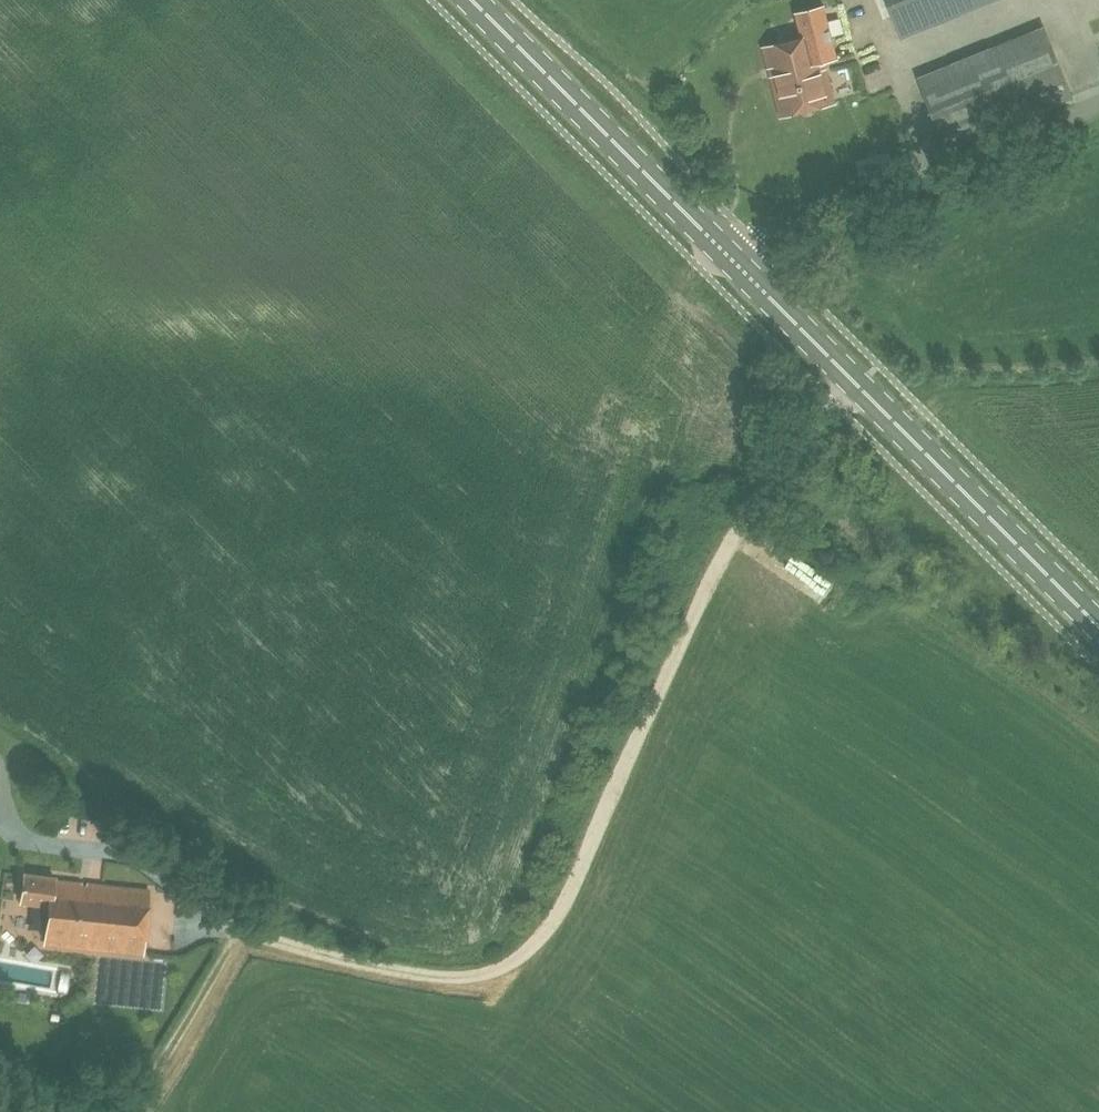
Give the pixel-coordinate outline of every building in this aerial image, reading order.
[(996,0),(886,0),(901,38),(996,0)] [(823,5),(796,12),(810,63),(837,57),(823,5)] [(1045,27),(918,78),(946,148),(1073,97),(1045,27)] [(802,36),(764,47),(781,116),(834,103),(824,61),(810,63),(802,36)] [(24,873),(20,901),(50,906),(45,944),(143,954),(150,890),(55,881),(55,877),(24,873)]
